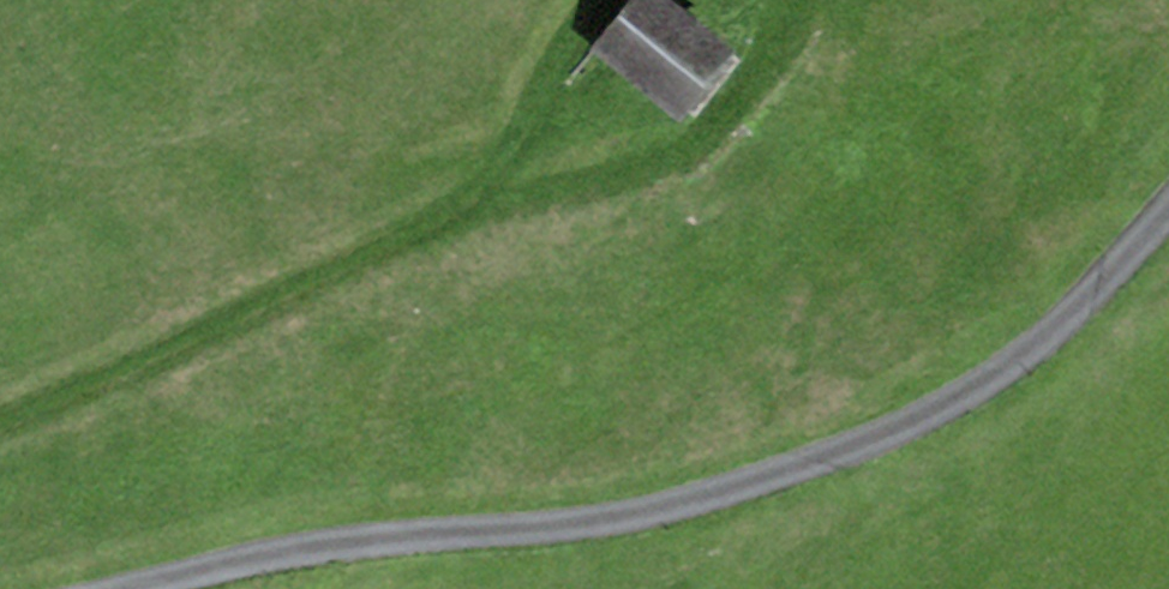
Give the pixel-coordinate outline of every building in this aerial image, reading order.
[(659,0),(628,0),(596,41),(671,100),(715,44),(659,0)]
